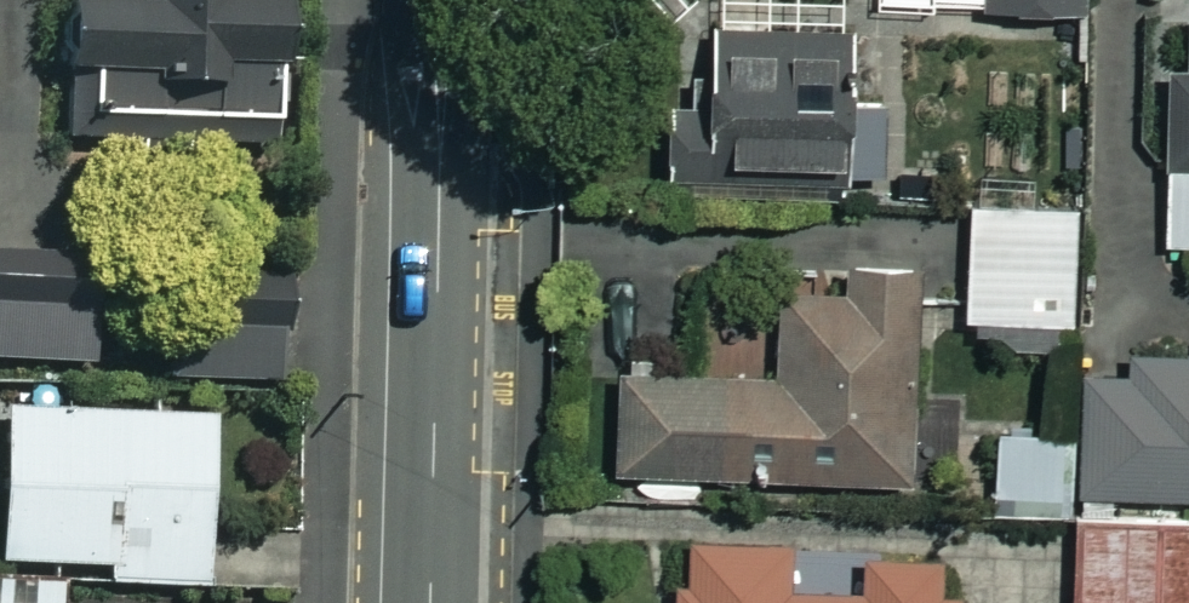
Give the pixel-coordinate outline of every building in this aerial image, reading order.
[(283,0),(68,0),(68,124),(283,124),(283,0)] [(988,16),(1087,15),(1087,0),(987,0),(988,16)] [(850,13),(836,13),(836,33),(716,33),(716,111),(681,111),(681,206),(849,207),(850,13)] [(1188,23),(1188,72),(1170,72),(1168,249),(1188,249),(1188,23)] [(1079,210),(965,208),(963,326),(1077,328),(1079,210)] [(90,366),(97,260),(0,253),(0,360),(90,366)] [(287,281),(174,281),(173,381),(287,381),(287,281)] [(938,391),(939,288),(779,286),(779,386),(622,385),(622,482),(971,484),(971,391),(938,391)] [(1089,345),(1086,432),(1000,429),(997,513),(1070,515),(1070,497),(1188,501),(1188,349),(1089,345)] [(0,388),(0,482),(6,482),(3,565),(103,570),(102,584),(208,589),(216,420),(11,411),(12,389),(0,388)] [(1077,509),(1077,602),(1188,602),(1188,510),(1077,509)] [(682,536),(680,602),(960,602),(961,564),(866,561),(865,598),(791,596),(792,539),(682,536)]
